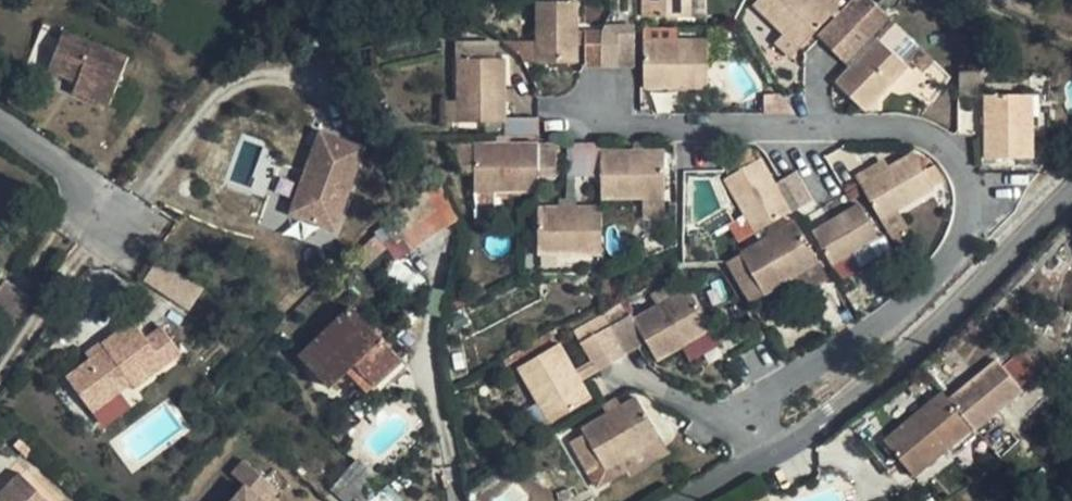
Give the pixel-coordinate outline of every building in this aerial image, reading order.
[(644,18),(693,18),(693,16),(693,0),(644,0),(644,18)] [(693,16),(710,16),(709,0),(693,0),(693,16)] [(759,0),(755,5),(784,34),(801,50),(835,14),(820,0),(759,0)] [(837,0),(820,0),(835,14),(843,6),(837,0)] [(580,63),(580,1),(538,1),(538,41),(538,57),(538,63),(580,63)] [(890,15),(878,4),(869,14),(881,25),(890,15)] [(869,14),(857,26),(834,50),(845,62),(881,25),(869,14)] [(834,50),(857,26),(845,15),(822,39),(834,50)] [(989,22),(977,20),(974,31),(987,34),(989,22)] [(130,56),(66,28),(49,67),(78,79),(74,90),(109,105),(130,56)] [(620,66),(620,32),(603,33),(603,66),(620,66)] [(620,32),(620,66),(637,66),(636,32),(620,32)] [(603,66),(603,33),(587,33),(587,66),(603,66)] [(801,50),(784,34),(776,43),(791,59),(801,50)] [(910,67),(879,38),(836,83),(867,113),(910,67)] [(710,88),(710,39),(645,40),(645,66),(645,88),(710,88)] [(504,41),(524,57),(538,57),(538,41),(504,41)] [(486,46),(486,43),(458,43),(459,59),(459,101),(459,124),(506,123),(508,123),(508,119),(508,58),(496,58),(486,59),(486,46)] [(496,58),(496,46),(486,46),(486,59),(496,58)] [(985,94),(960,95),(961,122),(986,122),(985,94)] [(1030,94),(985,94),(986,122),(986,159),(1030,159),(1030,94)] [(1040,94),(1030,94),(1030,159),(1040,158),(1040,94)] [(459,124),(459,101),(442,101),(442,124),(459,124)] [(541,135),(540,118),(508,119),(508,123),(506,123),(506,133),(506,135),(541,135)] [(366,150),(322,134),(291,215),(336,232),(366,150)] [(602,151),(602,143),(585,144),(585,177),(602,177),(603,199),(644,199),(667,198),(666,151),(602,151)] [(448,144),(462,165),(476,165),(476,144),(448,144)] [(541,180),(541,144),(476,144),(476,165),(475,175),(476,192),(498,192),(541,192),(541,180)] [(559,144),(541,144),(541,180),(558,180),(559,144)] [(568,177),(578,177),(585,177),(585,144),(568,144),(568,177)] [(758,160),(749,145),(735,153),(744,168),(758,160)] [(840,148),(826,156),(842,184),(856,176),(840,148)] [(926,171),(915,153),(889,169),(861,185),(881,220),(891,214),(899,209),(936,188),(945,182),(937,165),(926,171)] [(931,157),(915,153),(926,171),(937,165),(931,157)] [(812,164),(828,192),(842,184),(826,156),(812,164)] [(793,212),(762,158),(758,160),(744,168),(725,179),(756,233),(793,212)] [(884,160),(856,176),(861,185),(889,169),(884,160)] [(814,200),(828,192),(812,164),(798,172),(814,200)] [(475,175),(476,165),(462,165),(462,175),(475,175)] [(800,208),(814,200),(798,172),(785,179),(783,180),(800,208)] [(578,177),(568,177),(568,199),(578,199),(578,177)] [(459,219),(439,180),(415,194),(437,230),(459,219)] [(864,195),(859,186),(847,193),(846,193),(851,202),(864,195)] [(498,192),(476,192),(476,209),(498,208),(498,192)] [(667,222),(667,198),(644,199),(644,223),(667,222)] [(837,217),(828,203),(820,208),(828,223),(837,217)] [(881,238),(861,204),(837,217),(828,223),(813,232),(833,266),(853,255),(881,238)] [(604,255),(603,206),(578,206),(560,206),(539,206),(540,255),(604,255)] [(736,223),(727,209),(703,224),(712,237),(736,223)] [(891,214),(897,224),(905,219),(899,209),(891,214)] [(897,224),(891,214),(881,220),(891,236),(901,230),(897,224)] [(821,262),(797,221),(742,254),(727,262),(746,293),(760,285),(765,294),(794,277),(821,262)] [(367,240),(353,254),(364,264),(377,250),(367,240)] [(862,271),(853,255),(833,266),(843,282),(862,271)] [(156,262),(144,280),(189,310),(201,291),(156,262)] [(831,280),(821,262),(794,277),(805,295),(831,280)] [(765,294),(760,285),(746,293),(751,302),(765,294)] [(714,329),(689,287),(674,296),(658,306),(634,320),(648,343),(659,362),(683,348),(714,329)] [(674,296),(669,288),(653,297),(658,306),(674,296)] [(603,314),(610,327),(629,316),(622,303),(603,314)] [(405,360),(353,307),(301,357),(332,389),(349,373),(357,365),(377,387),(405,360)] [(471,324),(463,312),(452,318),(458,331),(471,324)] [(610,327),(603,314),(574,331),(581,343),(595,335),(610,327)] [(610,327),(626,355),(639,348),(648,343),(634,320),(631,315),(629,316),(610,327)] [(139,393),(188,360),(169,333),(153,344),(141,326),(109,348),(112,352),(71,380),(95,416),(136,388),(139,393)] [(626,355),(610,327),(595,335),(611,364),(626,355)] [(722,343),(714,329),(683,348),(691,361),(722,343)] [(591,361),(597,372),(611,364),(595,335),(581,343),(591,361)] [(536,348),(533,342),(503,360),(507,366),(536,348)] [(576,370),(561,344),(518,369),(551,424),(594,399),(583,380),(576,370)] [(999,360),(951,399),(975,428),(977,431),(1025,391),(999,360)] [(583,380),(597,372),(591,361),(576,370),(583,380)] [(377,387),(357,365),(349,373),(369,394),(377,387)] [(975,428),(951,399),(944,391),(886,440),(916,477),(975,428)] [(663,439),(638,397),(620,407),(610,413),(582,430),(585,434),(570,442),(591,479),(606,470),(607,472),(626,460),(644,450),(662,440),(663,439)] [(617,401),(616,400),(608,404),(606,406),(610,413),(620,407),(617,401)] [(644,450),(648,456),(653,464),(670,453),(662,440),(644,450)] [(626,460),(630,466),(648,456),(644,450),(626,460)] [(360,457),(331,490),(344,500),(370,500),(387,483),(360,457)] [(279,489),(242,459),(230,473),(242,482),(227,500),(269,500),(279,489)] [(632,469),(630,466),(626,460),(607,472),(613,481),(632,469)] [(601,487),(613,481),(607,472),(606,470),(591,479),(601,487)] [(20,475),(0,495),(0,500),(45,500),(20,475)]
